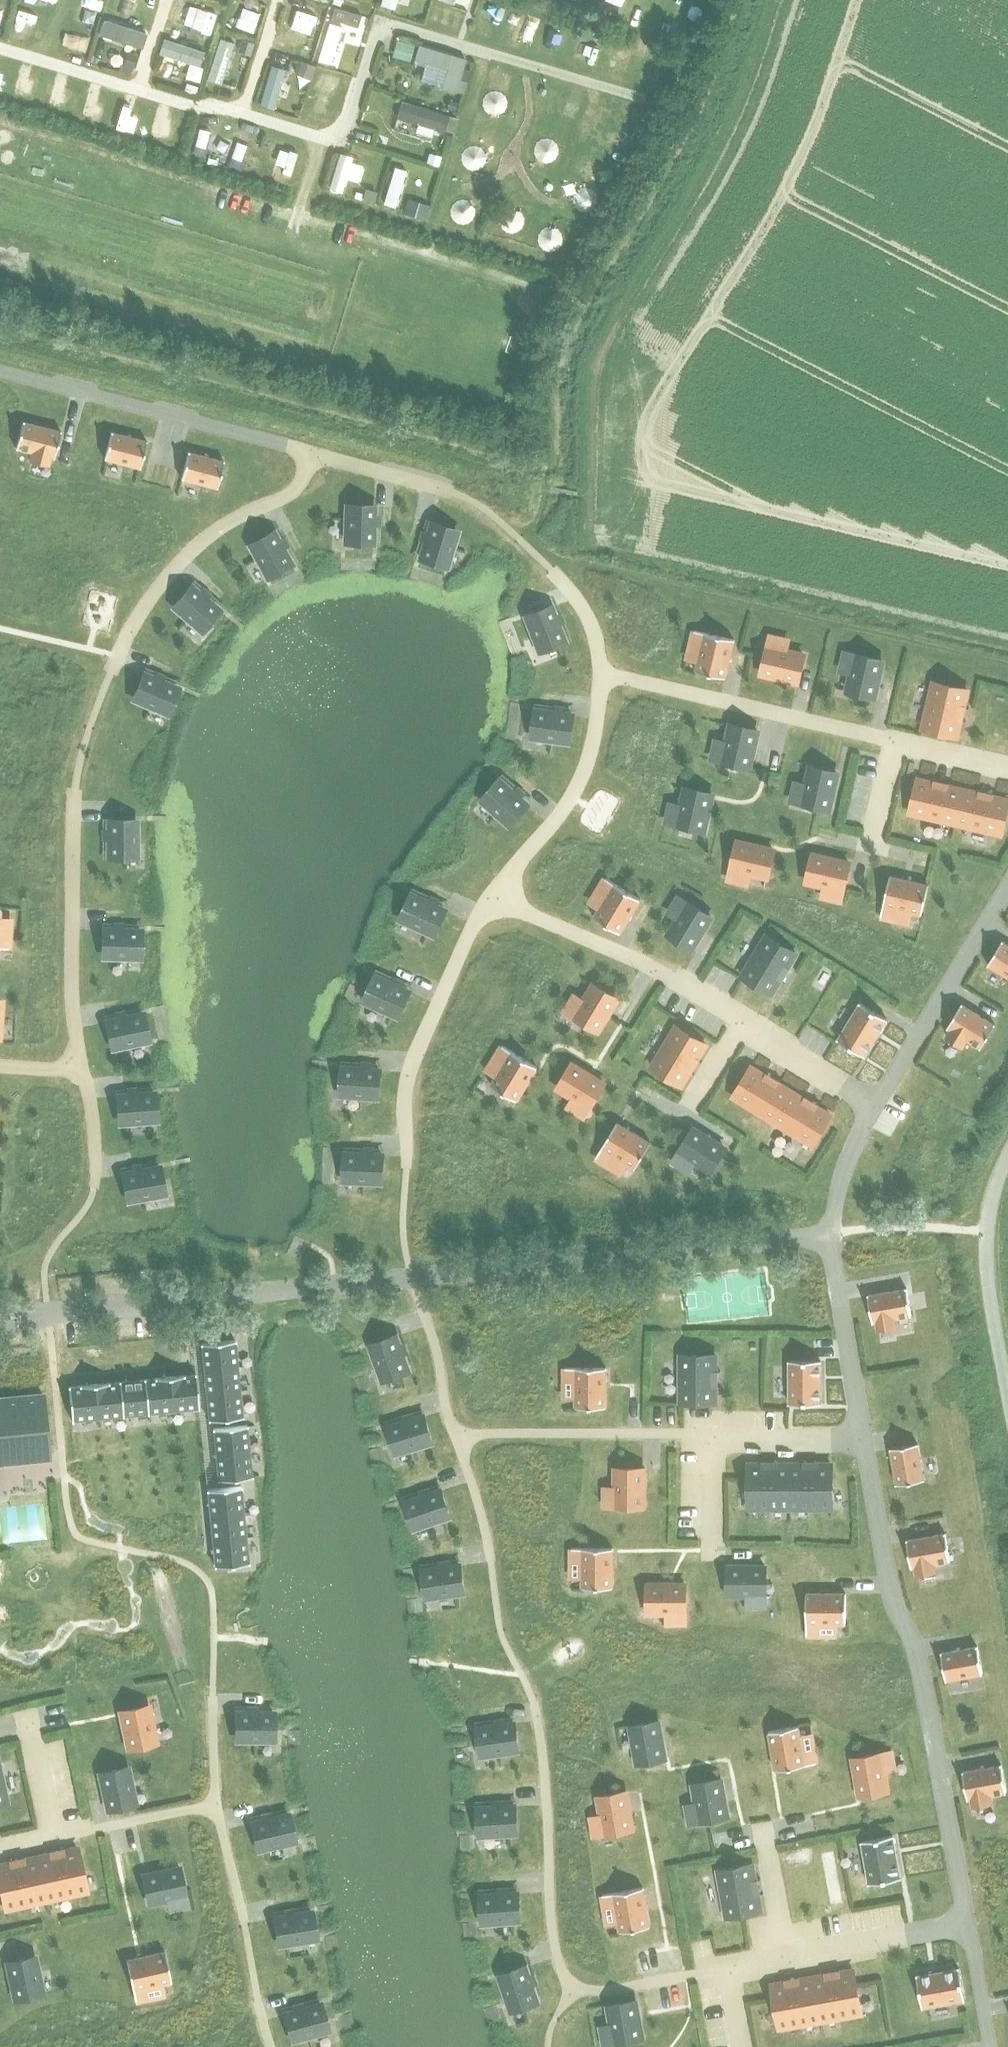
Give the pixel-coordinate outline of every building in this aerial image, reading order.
[(53,459),(59,432),(21,422),(15,449),(30,453),(28,459),(48,464),(50,458),(53,459)] [(146,441),(110,432),(103,459),(139,468),(146,441)] [(215,488),(222,461),(187,452),(180,479),(215,488)] [(371,505),(344,504),(343,541),(370,541),(371,505)] [(428,522),(418,557),(444,565),(454,530),(428,522)] [(272,532),(248,545),(266,577),(289,564),(272,532)] [(190,586),(172,606),(200,631),(217,610),(190,586)] [(549,603),(524,613),(537,647),(562,637),(549,603)] [(725,678),(734,640),(694,630),(692,639),(702,641),(695,671),(725,678)] [(797,682),(803,655),(767,646),(760,673),(797,682)] [(873,697),(882,660),(855,654),(846,690),(873,697)] [(142,674),(132,699),(166,713),(176,688),(142,674)] [(956,736),(967,690),(933,682),(922,728),(956,736)] [(536,710),(532,737),(569,741),(572,714),(536,710)] [(748,767),(757,731),(730,724),(722,761),(748,767)] [(828,810),(836,774),(810,768),(801,804),(828,810)] [(499,779),(481,800),(509,824),(527,804),(499,779)] [(955,823),(963,789),(918,779),(910,813),(955,823)] [(703,830),(712,794),(685,788),(676,824),(703,830)] [(1000,834),(1007,799),(963,789),(955,823),(1000,834)] [(135,821),(108,822),(109,858),(136,858),(135,821)] [(767,876),(773,849),(736,841),(730,868),(767,876)] [(842,889),(849,862),(812,854),(806,881),(842,889)] [(921,914),(928,885),(889,876),(880,916),(889,918),(891,907),(921,914)] [(619,933),(640,899),(605,878),(600,885),(609,891),(593,917),(619,933)] [(411,894),(400,919),(434,934),(445,909),(411,894)] [(691,948),(711,916),(687,902),(668,934),(691,948)] [(139,930),(103,930),(102,957),(139,957),(139,930)] [(771,993),(795,953),(766,935),(741,975),(771,993)] [(8,948),(8,939),(0,938),(0,947),(8,948)] [(1001,941),(987,964),(1007,977),(1007,945),(1001,941)] [(375,975),(364,1000),(398,1015),(409,990),(375,976),(375,975)] [(597,1030),(616,999),(593,984),(574,1016),(597,1030)] [(864,1056),(886,1019),(860,1002),(837,1039),(864,1056)] [(980,1048),(995,1024),(961,1004),(946,1027),(949,1029),(946,1034),(964,1045),(967,1040),(980,1048)] [(142,1014),(106,1021),(111,1048),(147,1040),(142,1014)] [(681,1084),(705,1044),(675,1026),(651,1066),(681,1084)] [(516,1101),(537,1067),(502,1045),(497,1053),(506,1058),(490,1085),(516,1101)] [(589,1107),(603,1083),(572,1064),(557,1087),(589,1107)] [(343,1067),(341,1094),(377,1096),(379,1069),(343,1067)] [(830,1114),(751,1067),(733,1096),(811,1144),(830,1114)] [(154,1093),(117,1096),(120,1123),(156,1120),(154,1093)] [(634,1168),(650,1142),(616,1122),(595,1157),(603,1162),(608,1152),(634,1168)] [(724,1148),(692,1128),(678,1151),(710,1171),(724,1148)] [(381,1181),(382,1154),(345,1153),(344,1180),(381,1181)] [(159,1167),(123,1174),(128,1200),(164,1194),(159,1167)] [(912,1313),(907,1286),(868,1293),(873,1320),(876,1320),(877,1326),(899,1322),(898,1316),(912,1313)] [(396,1334),(371,1344),(383,1378),(409,1369),(396,1334)] [(234,1339),(201,1343),(203,1369),(237,1365),(237,1364),(234,1339)] [(716,1400),(716,1353),(681,1353),(681,1400),(716,1400)] [(821,1402),(821,1358),(790,1358),(790,1402),(821,1402)] [(237,1365),(203,1369),(206,1394),(239,1390),(237,1365)] [(604,1405),(604,1366),(563,1366),(563,1375),(574,1375),(574,1405),(604,1405)] [(183,1374),(169,1375),(172,1409),(198,1407),(195,1373),(183,1374)] [(155,1377),(144,1378),(147,1412),(172,1409),(169,1375),(155,1377)] [(144,1378),(119,1381),(122,1415),(147,1412),(144,1378)] [(108,1382),(94,1383),(97,1417),(108,1416),(122,1415),(119,1381),(108,1382)] [(80,1385),(68,1386),(71,1420),(97,1417),(94,1383),(80,1384),(80,1385)] [(239,1390),(206,1394),(208,1420),(242,1416),(239,1390)] [(4,1460),(48,1456),(42,1395),(0,1399),(0,1461),(4,1460)] [(424,1416),(389,1426),(397,1453),(432,1442),(424,1416)] [(246,1424),(212,1427),(215,1453),(248,1450),(247,1440),(246,1424)] [(924,1478),(918,1441),(891,1446),(897,1482),(924,1478)] [(248,1450),(215,1453),(217,1479),(251,1476),(248,1450)] [(769,1508),(769,1463),(748,1463),(748,1508),(769,1508)] [(790,1508),(790,1463),(769,1463),(769,1508),(790,1508)] [(810,1508),(810,1463),(790,1463),(790,1508),(810,1508)] [(831,1508),(831,1463),(810,1463),(810,1508),(831,1508)] [(644,1504),(644,1467),(617,1467),(617,1504),(644,1504)] [(240,1485),(206,1489),(209,1515),(243,1511),(240,1485)] [(441,1490),(406,1502),(415,1527),(450,1516),(441,1490)] [(243,1511),(209,1515),(212,1540),(245,1536),(243,1511)] [(951,1558),(946,1531),(907,1538),(912,1565),(915,1565),(916,1571),(936,1567),(935,1561),(951,1558)] [(245,1536),(212,1540),(214,1566),(248,1562),(246,1539),(245,1536)] [(614,1586),(614,1546),(572,1546),(572,1555),(583,1555),(583,1586),(614,1586)] [(460,1564),(424,1569),(427,1596),(464,1590),(460,1564)] [(768,1592),(768,1565),(729,1565),(729,1592),(768,1592)] [(688,1610),(688,1583),(649,1583),(649,1610),(688,1610)] [(846,1624),(846,1594),(807,1594),(807,1633),(816,1633),(816,1624),(846,1624)] [(983,1671),(978,1644),(941,1651),(946,1678),(983,1671)] [(154,1743),(146,1707),(119,1713),(127,1749),(154,1743)] [(272,1738),(272,1713),(237,1713),(237,1738),(272,1738)] [(665,1756),(659,1719),(631,1724),(638,1761),(665,1756)] [(514,1722),(478,1727),(482,1753),(518,1748),(514,1722)] [(805,1757),(799,1726),(769,1732),(777,1771),(817,1764),(815,1755),(805,1757)] [(887,1788),(881,1751),(854,1756),(860,1793),(887,1788)] [(1007,1792),(1002,1765),(963,1772),(968,1799),(971,1799),(972,1805),(993,1801),(992,1795),(1007,1792)] [(133,1804),(125,1768),(99,1774),(107,1810),(133,1804)] [(727,1814),(720,1775),(693,1780),(700,1819),(727,1814)] [(633,1826),(626,1790),(599,1795),(606,1831),(633,1826)] [(515,1804),(478,1806),(480,1833),(517,1831),(515,1804)] [(288,1813),(252,1821),(258,1847),(294,1839),(288,1813)] [(901,1876),(893,1833),(862,1839),(870,1882),(901,1876)] [(76,1847),(56,1852),(65,1895),(86,1890),(76,1847)] [(65,1895),(56,1852),(36,1856),(45,1899),(65,1895)] [(45,1899),(36,1856),(16,1860),(26,1903),(45,1899)] [(16,1860),(0,1864),(0,1884),(5,1908),(26,1903),(16,1860)] [(761,1908),(753,1862),(718,1868),(727,1914),(761,1908)] [(185,1892),(179,1865),(143,1873),(149,1900),(185,1892)] [(648,1925),(641,1886),(600,1893),(602,1902),(612,1900),(618,1930),(648,1925)] [(518,1891),(481,1894),(483,1921),(520,1918),(518,1891)] [(311,1911),(275,1918),(280,1944),(316,1938),(311,1911)] [(172,1982),(166,1952),(127,1960),(136,2001),(145,1999),(142,1988),(172,1982)] [(43,1991),(35,1954),(8,1960),(16,1997),(43,1991)] [(526,1965),(500,1973),(512,2008),(537,2000),(526,1965)] [(965,1997),(960,1966),(917,1974),(922,2004),(965,1997)] [(860,2013),(852,1969),(832,1973),(840,2016),(860,2013)] [(840,2016),(832,1973),(812,1976),(820,2020),(840,2016)] [(820,2020),(812,1976),(792,1980),(800,2024),(820,2020)] [(800,2024),(792,1980),(771,1984),(779,2027),(800,2024)] [(642,2036),(636,1999),(609,2004),(616,2040),(642,2036)] [(323,2002),(287,2012),(295,2038),(330,2028),(323,2002)]
